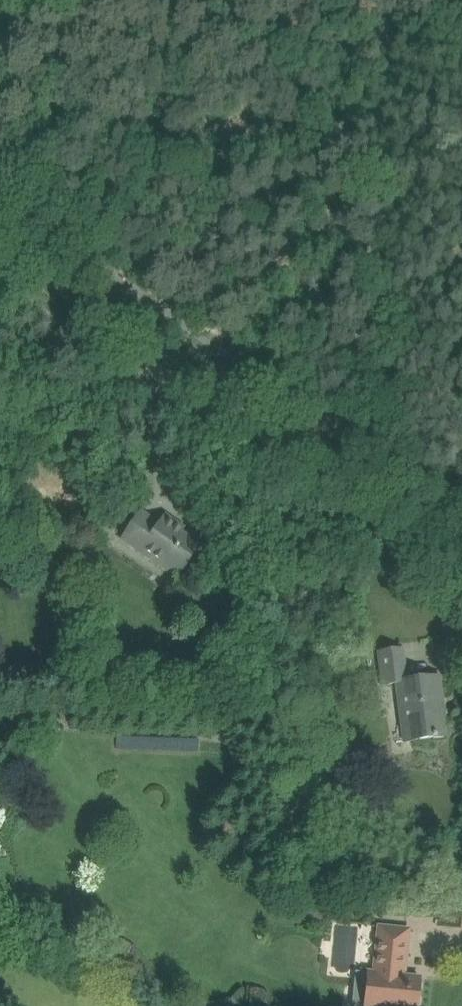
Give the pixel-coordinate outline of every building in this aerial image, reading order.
[(18,516),(33,525),(36,519),(22,510),(18,516)] [(141,510),(130,527),(122,538),(178,576),(200,545),(174,527),(177,522),(165,514),(159,523),(141,510)] [(394,683),(403,741),(445,735),(443,716),(444,715),(439,675),(408,680),(403,648),(377,652),(381,685),(394,683)] [(389,926),(379,925),(374,971),(368,971),(364,1005),(417,1005),(420,976),(402,974),(403,961),(406,961),(409,928),(389,926)]
